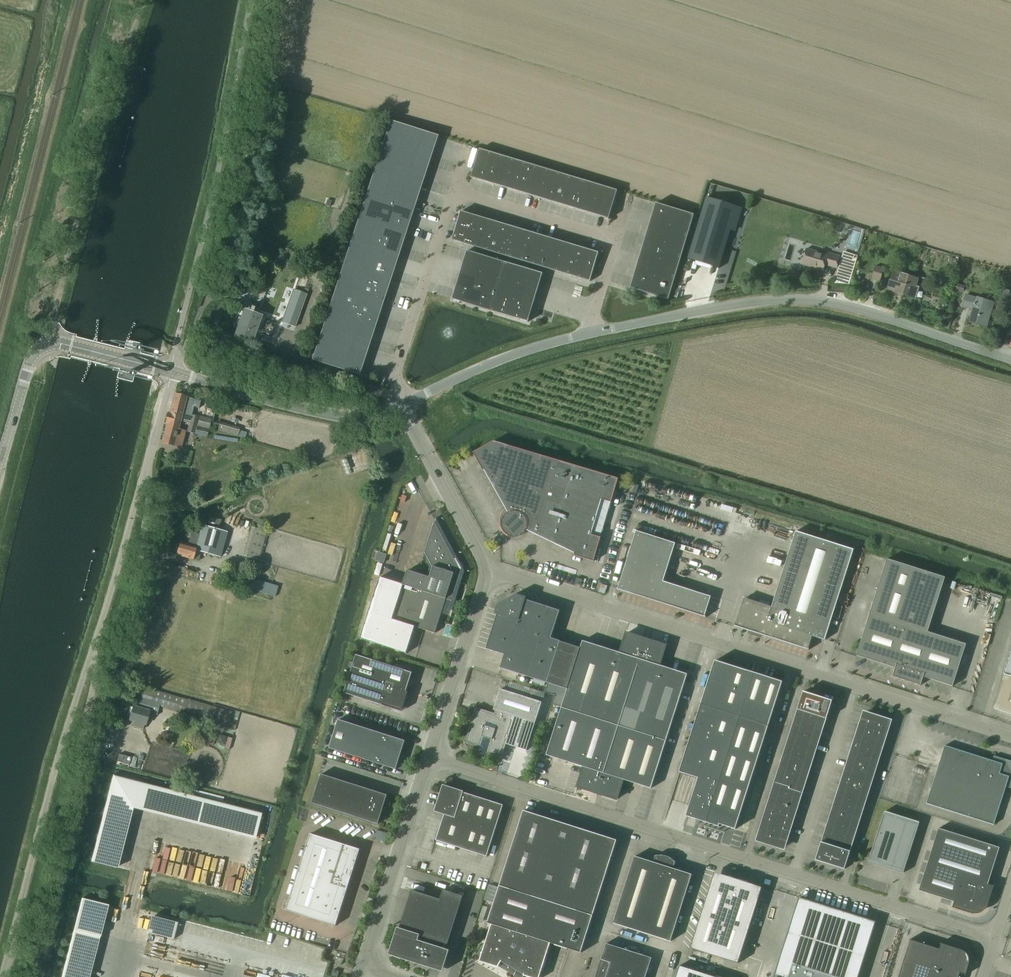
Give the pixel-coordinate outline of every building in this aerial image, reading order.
[(437,136),(390,121),(311,360),(359,376),(390,280),(437,136)] [(471,178),(609,219),(618,191),(480,149),(471,178)] [(706,197),(688,259),(695,261),(710,265),(719,268),(731,228),(737,207),(706,197)] [(751,211),(767,216),(771,204),(755,199),(751,211)] [(694,215),(656,203),(630,288),(669,300),(694,215)] [(461,211),(453,240),(452,240),(581,279),(590,282),(599,253),(461,211)] [(846,246),(856,250),(864,230),(853,226),(846,246)] [(827,255),(807,249),(802,264),(823,270),(825,264),(836,268),(840,256),(827,252),(827,255)] [(490,311),(505,262),(467,251),(453,299),(490,311)] [(844,251),(835,281),(850,286),(859,255),(844,251)] [(505,262),(490,311),(519,320),(528,322),(543,274),(505,262)] [(884,269),(876,266),(872,279),(880,281),(884,269)] [(894,292),(913,298),(919,278),(893,270),(887,289),(894,291),(894,292)] [(963,293),(965,286),(955,283),(953,290),(963,293)] [(296,327),(307,294),(293,289),(281,322),(296,327)] [(976,297),(976,298),(966,295),(962,307),(973,310),(969,322),(987,327),(994,303),(976,297)] [(239,326),(236,336),(251,341),(260,317),(245,311),(242,318),(239,317),(236,325),(239,326)] [(189,408),(192,398),(175,394),(170,414),(181,417),(183,406),(189,408)] [(178,429),(181,417),(170,414),(169,413),(166,423),(168,424),(163,443),(173,446),(173,445),(181,447),(185,431),(178,429)] [(198,416),(192,415),(188,432),(194,433),(198,416)] [(197,426),(195,434),(206,437),(208,429),(211,419),(205,417),(204,420),(199,418),(197,426)] [(237,430),(213,424),(212,430),(218,431),(218,432),(236,436),(237,430)] [(592,535),(602,500),(612,502),(619,479),(494,441),(474,453),(484,471),(484,470),(508,513),(506,515),(506,514),(505,514),(504,514),(503,514),(503,515),(502,515),(502,516),(502,517),(502,518),(503,519),(503,520),(502,522),(502,523),(502,525),(502,526),(503,527),(503,529),(504,530),(504,531),(505,532),(506,533),(507,534),(508,535),(510,536),(511,536),(512,537),(514,537),(515,537),(517,537),(518,537),(519,536),(521,536),(522,535),(523,534),(524,534),(525,532),(526,531),(527,530),(575,553),(574,555),(594,561),(601,537),(592,535)] [(211,516),(208,525),(221,529),(223,520),(211,516)] [(380,577),(361,639),(407,653),(415,626),(424,629),(435,633),(442,614),(446,599),(451,600),(452,601),(461,571),(435,523),(437,519),(436,518),(435,521),(425,552),(433,567),(430,577),(428,576),(408,570),(403,584),(380,577)] [(180,542),(176,555),(193,559),(198,561),(201,551),(208,553),(207,553),(220,556),(227,533),(202,526),(200,534),(191,532),(188,545),(180,542)] [(251,527),(243,556),(259,560),(267,531),(251,527)] [(711,597),(664,582),(676,543),(636,531),(618,589),(631,593),(706,618),(707,617),(705,616),(711,597)] [(825,640),(854,550),(796,531),(772,607),(745,598),(736,626),(734,625),(734,626),(809,650),(809,649),(813,636),(825,640)] [(887,559),(857,656),(896,668),(893,677),(921,686),(924,677),(953,686),(966,645),(928,632),(925,631),(944,577),(926,572),(887,559)] [(248,577),(245,587),(269,594),(272,584),(248,577)] [(1005,593),(982,683),(989,683),(992,673),(992,675),(996,658),(1002,658),(1006,644),(1005,593)] [(500,606),(486,649),(505,655),(501,668),(547,683),(558,686),(568,689),(580,651),(581,648),(572,645),(561,641),(552,638),(560,611),(517,597),(500,606)] [(711,601),(707,614),(718,618),(723,605),(711,601)] [(619,726),(646,642),(641,640),(641,638),(627,633),(621,653),(612,650),(609,659),(580,651),(562,707),(619,726)] [(651,643),(646,642),(619,726),(667,741),(688,674),(660,665),(666,646),(651,641),(651,643)] [(413,673),(400,669),(357,655),(344,693),(403,711),(409,692),(407,691),(413,673)] [(995,705),(996,705),(996,706),(1010,711),(1010,656),(1005,674),(1004,674),(1004,675),(1005,675),(995,705)] [(736,829),(769,726),(783,682),(715,660),(680,772),(698,778),(687,816),(719,827),(720,824),(736,829)] [(512,681),(509,691),(543,701),(546,692),(512,681)] [(229,711),(154,690),(146,688),(143,699),(141,698),(138,708),(149,712),(157,714),(160,704),(226,723),(229,711)] [(527,751),(543,702),(501,689),(494,710),(496,711),(495,713),(476,707),(465,742),(480,747),(480,750),(483,751),(486,752),(486,753),(502,758),(506,744),(527,751)] [(823,698),(803,692),(798,709),(827,718),(831,706),(829,706),(830,702),(822,700),(823,698)] [(135,720),(133,726),(143,729),(144,723),(145,723),(149,712),(138,708),(133,707),(130,719),(135,720)] [(598,791),(619,726),(562,707),(547,755),(584,767),(578,787),(593,791),(593,789),(598,791)] [(823,730),(827,718),(798,709),(794,720),(823,730)] [(887,737),(892,720),(873,714),(872,716),(865,713),(863,717),(861,716),(858,728),(887,737)] [(406,741),(339,719),(330,748),(396,769),(406,741)] [(820,741),(823,730),(794,720),(790,732),(820,741)] [(651,789),(667,741),(619,726),(598,791),(603,792),(603,795),(617,799),(623,780),(651,789)] [(887,737),(858,728),(854,740),(883,749),(887,737)] [(820,741),(790,732),(787,743),(816,753),(820,741)] [(220,735),(218,743),(230,746),(233,738),(220,735)] [(910,735),(908,743),(923,748),(926,740),(910,735)] [(880,760),(883,749),(854,740),(850,751),(880,760)] [(816,753),(787,743),(783,755),(812,764),(816,753)] [(908,743),(905,751),(921,756),(923,748),(908,743)] [(935,743),(928,768),(937,771),(945,747),(935,743)] [(945,747),(937,771),(947,774),(954,750),(945,747)] [(954,750),(947,774),(956,777),(957,775),(964,753),(954,750)] [(876,772),(880,760),(850,751),(847,762),(876,772)] [(905,751),(903,758),(919,763),(921,756),(905,751)] [(964,753),(957,775),(966,778),(974,756),(964,753)] [(809,776),(812,764),(783,755),(780,766),(809,776)] [(974,756),(966,778),(976,781),(983,759),(974,756)] [(131,758),(130,768),(142,770),(144,760),(131,758)] [(903,758),(900,766),(916,771),(918,765),(919,763),(903,758)] [(983,759),(976,781),(985,784),(993,762),(983,759)] [(872,783),(876,772),(847,762),(843,774),(872,783)] [(993,762),(985,784),(995,788),(1002,765),(993,762)] [(914,778),(911,786),(921,789),(928,768),(918,765),(916,771),(914,778)] [(1004,791),(1005,790),(1007,783),(1009,775),(1010,770),(1010,767),(1002,765),(995,788),(1004,791)] [(809,776),(780,766),(776,778),(805,787),(809,776)] [(900,766),(898,773),(914,778),(916,771),(900,766)] [(928,768),(921,789),(930,792),(937,771),(928,768)] [(937,771),(930,792),(940,795),(947,774),(937,771)] [(898,773),(895,781),(911,786),(914,778),(898,773)] [(388,795),(377,792),(321,774),(312,803),(378,824),(388,795)] [(869,795),(872,783),(843,774),(839,785),(869,795)] [(947,774),(940,795),(950,798),(956,777),(947,774)] [(256,836),(262,812),(113,775),(91,861),(115,868),(131,805),(256,836)] [(956,777),(950,798),(959,801),(966,778),(957,775),(956,777)] [(805,787),(776,778),(772,789),(801,798),(805,787)] [(966,778),(959,801),(969,804),(976,781),(966,778)] [(976,781),(969,804),(978,807),(985,784),(976,781)] [(985,784),(978,807),(988,810),(995,788),(985,784)] [(487,856),(503,805),(464,792),(464,791),(443,785),(435,811),(445,814),(437,840),(487,856)] [(865,806),(869,795),(839,785),(836,797),(865,806)] [(995,788),(988,810),(997,813),(1000,806),(1002,798),(1004,791),(995,788)] [(801,798),(772,789),(769,801),(798,810),(801,798)] [(1002,798),(1010,801),(1010,793),(1005,790),(1004,791),(1002,798)] [(861,817),(865,806),(836,797),(832,808),(861,817)] [(1000,806),(1010,809),(1010,801),(1002,798),(1000,806)] [(794,821),(798,810),(769,801),(765,812),(794,821)] [(997,813),(1010,818),(1010,809),(1000,806),(997,813)] [(858,829),(861,817),(832,808),(829,820),(858,829)] [(617,840),(524,810),(488,922),(488,923),(492,924),(490,930),(486,943),(485,942),(478,954),(481,956),(480,961),(498,967),(499,966),(514,975),(515,975),(517,970),(521,972),(524,974),(524,975),(529,976),(540,976),(551,943),(576,951),(582,953),(582,952),(586,938),(617,840)] [(790,834),(794,821),(765,812),(761,825),(790,834)] [(904,873),(919,823),(918,825),(885,814),(885,812),(884,812),(869,861),(870,862),(870,860),(895,868),(895,866),(904,869),(903,872),(904,873)] [(854,840),(858,829),(829,820),(825,831),(854,840)] [(787,845),(790,834),(761,825),(756,841),(775,847),(776,845),(784,848),(785,844),(787,845)] [(993,886),(988,884),(1000,847),(939,828),(919,890),(955,902),(953,907),(952,907),(973,914),(974,913),(973,913),(973,911),(974,911),(975,912),(976,912),(978,912),(979,911),(982,909),(983,909),(984,908),(984,907),(985,906),(985,905),(987,905),(987,906),(987,907),(994,885),(993,886)] [(851,852),(854,840),(825,831),(821,842),(851,852)] [(376,838),(384,842),(387,835),(379,832),(376,838)] [(336,926),(360,849),(311,834),(287,910),(336,926)] [(845,869),(851,852),(821,842),(817,855),(819,855),(818,859),(826,861),(825,863),(845,869)] [(671,941),(692,875),(674,869),(676,862),(675,861),(673,860),(672,859),(671,858),(669,857),(667,856),(666,856),(664,855),(662,855),(661,855),(659,855),(657,855),(656,856),(654,862),(635,856),(614,923),(671,941)] [(738,963),(760,896),(762,887),(749,883),(749,882),(739,879),(738,879),(734,878),(735,878),(729,876),(729,877),(715,872),(712,881),(691,948),(738,963)] [(450,950),(438,946),(440,942),(448,944),(463,896),(444,890),(441,899),(411,890),(399,928),(397,927),(389,954),(408,961),(443,972),(450,950)] [(105,910),(106,905),(82,898),(62,976),(88,976),(105,910)] [(798,901),(788,933),(813,941),(865,957),(876,922),(799,898),(798,901)] [(174,939),(177,927),(178,923),(154,917),(153,921),(149,933),(174,939)] [(899,976),(959,976),(960,973),(965,975),(966,975),(968,969),(969,965),(969,964),(969,963),(970,962),(970,961),(970,960),(970,959),(970,958),(969,958),(969,957),(969,956),(968,955),(968,954),(967,953),(966,952),(965,951),(964,951),(963,950),(962,950),(961,950),(960,949),(945,945),(940,943),(940,944),(941,944),(940,948),(910,940),(909,940),(910,940),(899,976)] [(652,958),(607,943),(596,976),(646,976),(652,958)] [(680,966),(676,976),(715,976),(680,966)]
